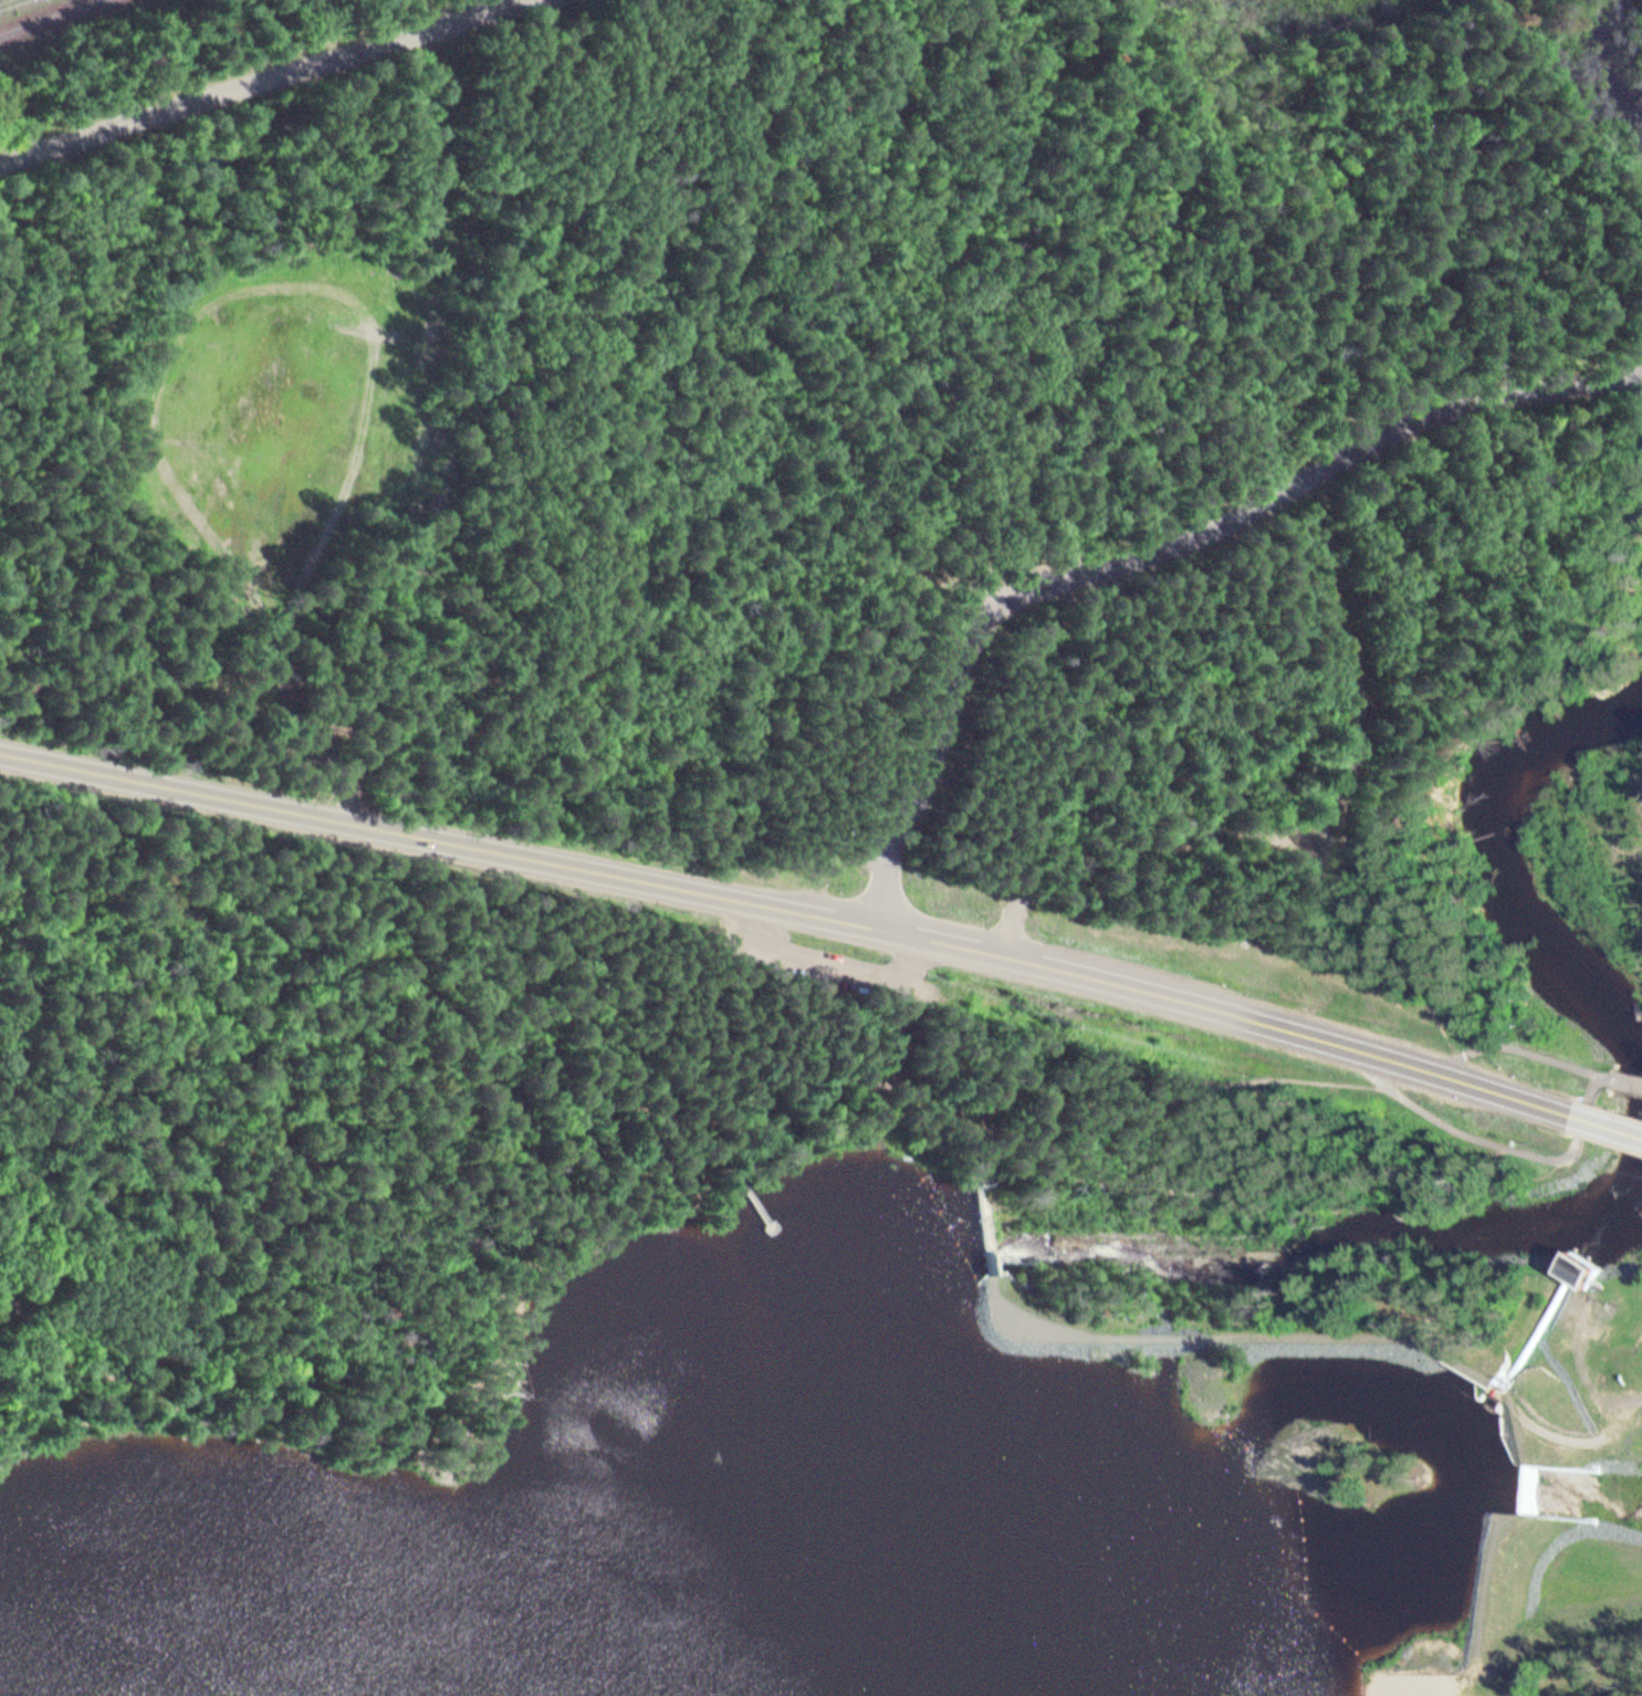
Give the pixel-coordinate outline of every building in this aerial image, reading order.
[(1559,1270),(1570,1250),(1581,1256),(1598,1265),(1587,1286),(1565,1274),(1559,1270)]
